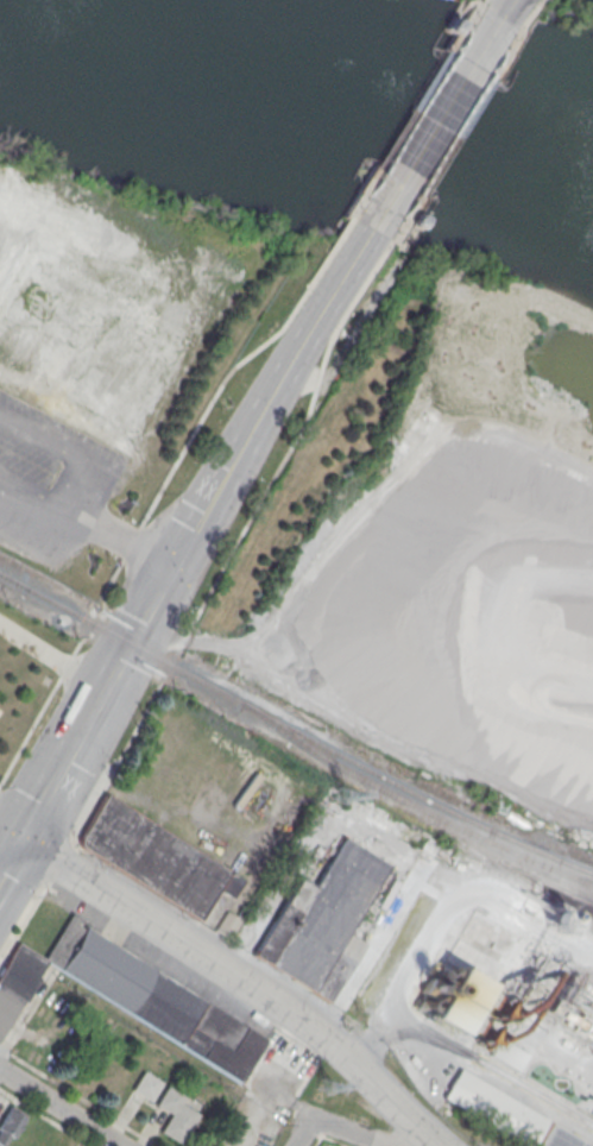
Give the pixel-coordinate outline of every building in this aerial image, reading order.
[(105,792),(242,879),(231,898),(217,889),(198,920),(80,846),(77,840),(105,792)] [(252,953),(327,1002),(364,943),(347,932),(387,864),(343,836),(314,886),(299,876),(252,953)] [(522,933),(474,906),(444,960),(492,987),(522,933)] [(44,957),(17,939),(0,967),(0,1038),(48,961),(239,1083),(266,1039),(69,914),(44,957)] [(530,961),(511,1007),(592,1041),(592,987),(530,961)] [(131,1089),(149,1102),(162,1083),(143,1071),(131,1089)] [(457,1071),(441,1101),(526,1145),(592,1145),(592,1143),(457,1071)] [(159,1132),(183,1144),(202,1104),(165,1087),(156,1106),(169,1112),(159,1132)] [(11,1104),(0,1122),(0,1145),(1,1145),(7,1145),(26,1113),(11,1104)]
